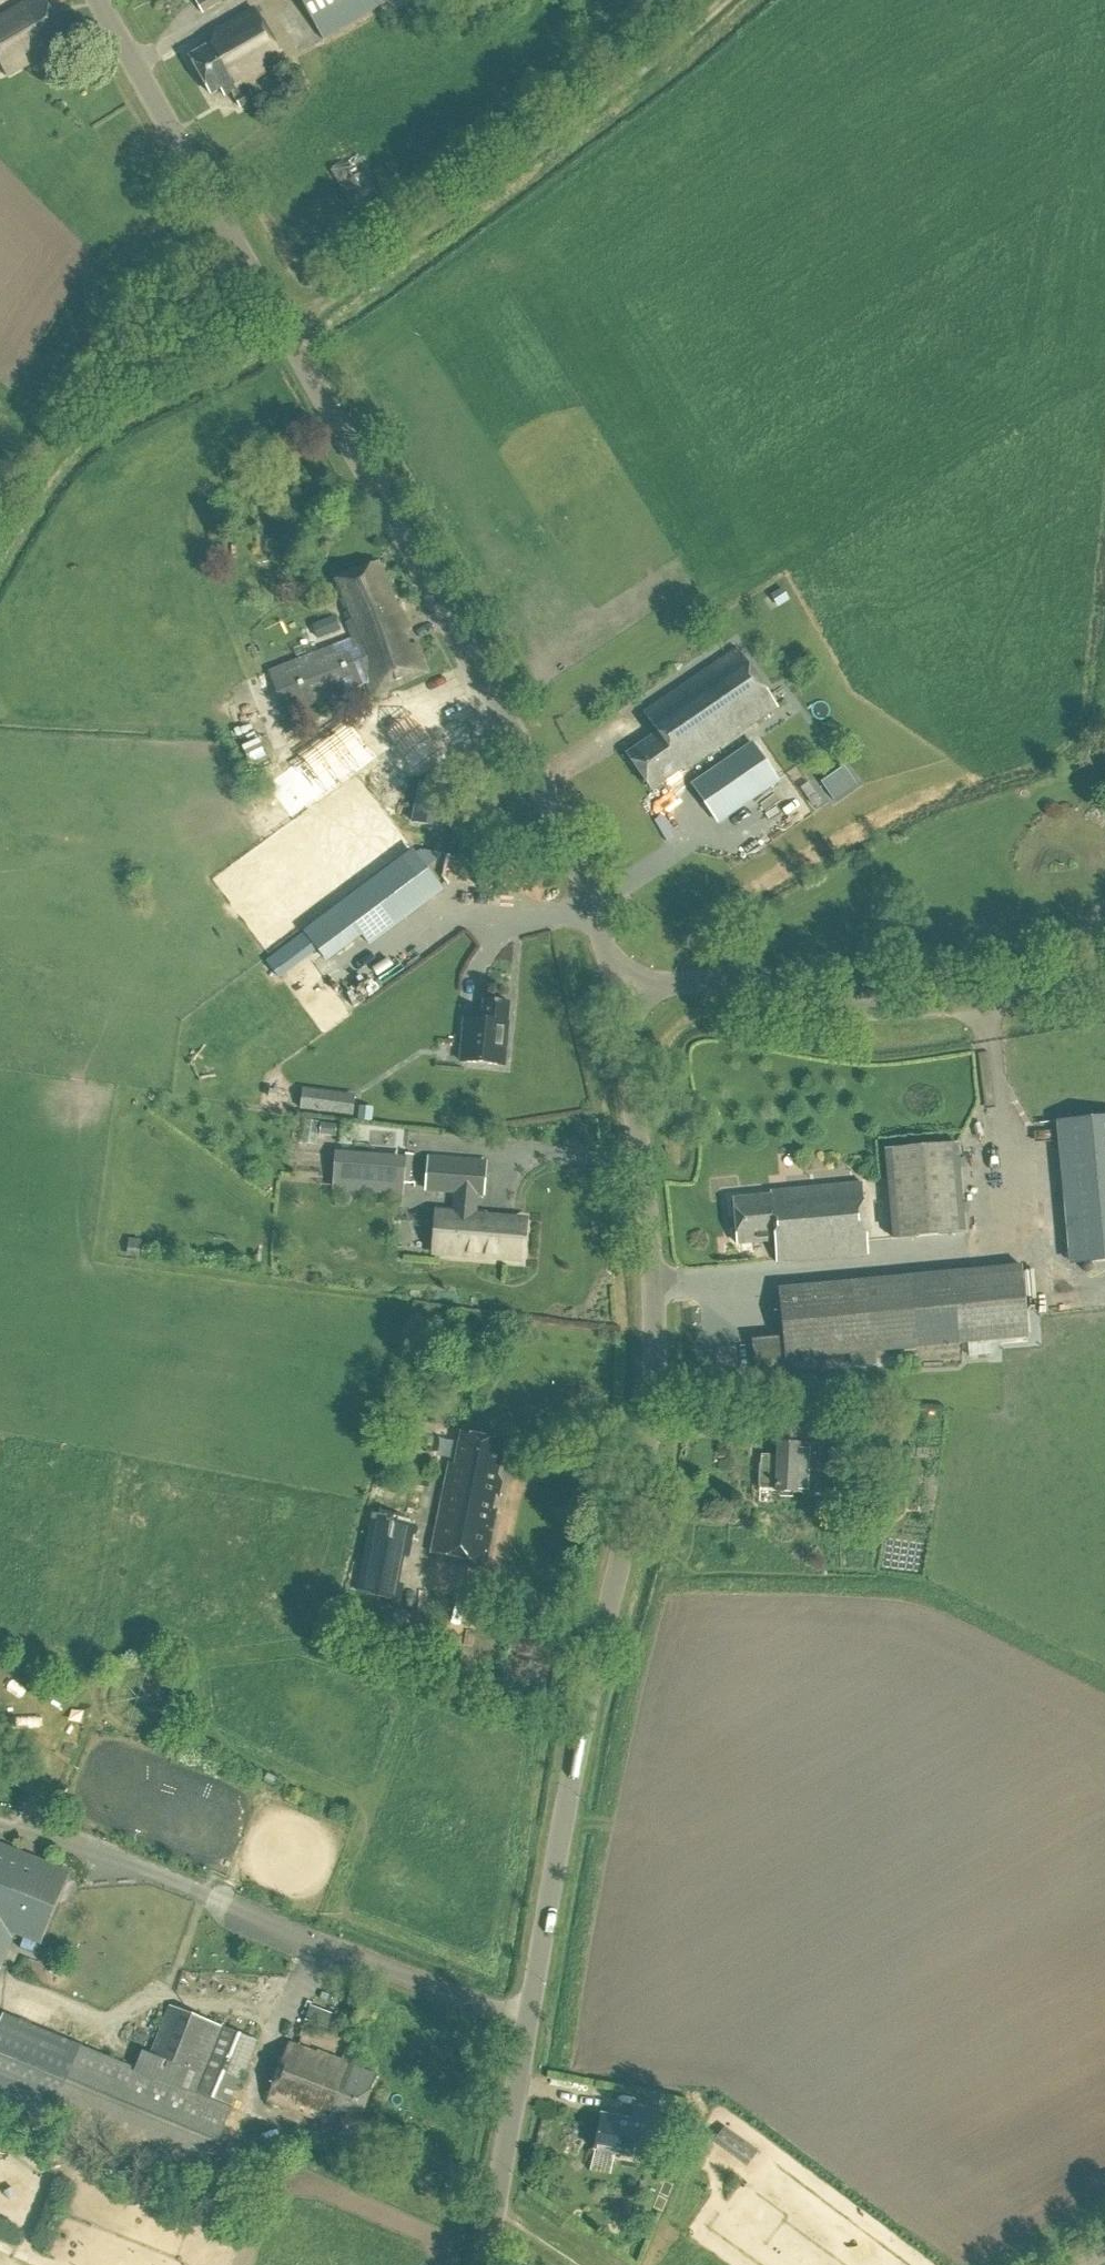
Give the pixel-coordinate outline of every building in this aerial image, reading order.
[(0,18),(0,57),(10,74),(51,50),(53,52),(72,41),(48,0),(31,0),(0,18)] [(203,14),(222,2),(220,0),(197,0),(195,1),(203,14)] [(390,4),(388,0),(301,0),(323,41),(390,4)] [(215,49),(193,62),(215,99),(224,94),(227,100),(236,95),(244,110),(258,102),(257,99),(261,97),(252,83),(286,63),(257,12),(215,36),(215,49)] [(373,697),(397,686),(426,673),(415,645),(407,648),(402,635),(410,632),(400,608),(397,609),(378,562),(336,580),(353,620),(347,623),(354,639),(268,672),(286,716),(368,683),(373,697)] [(626,755),(633,765),(652,792),(682,770),(684,773),(778,709),(758,679),(738,650),(644,714),(657,734),(626,755)] [(236,695),(241,730),(257,728),(252,693),(236,695)] [(421,719),(391,733),(411,776),(441,762),(421,719)] [(349,723),(300,759),(324,793),(374,757),(349,723)] [(737,759),(697,785),(722,824),(762,797),(780,785),(756,747),(737,759)] [(446,789),(421,784),(413,823),(439,828),(446,789)] [(393,808),(395,793),(378,791),(375,805),(393,808)] [(412,850),(338,906),(362,937),(370,948),(445,892),(412,850)] [(462,1020),(458,1064),(505,1068),(509,1024),(508,1024),(510,1004),(484,1002),(482,1022),(462,1020)] [(337,1093),(335,1114),(352,1116),(355,1095),(337,1093)] [(1055,1122),(1069,1266),(1104,1262),(1104,1117),(1055,1122)] [(321,1123),(319,1136),(336,1137),(337,1125),(321,1123)] [(353,1151),(369,1151),(370,1137),(353,1137),(353,1151)] [(961,1237),(953,1149),(882,1155),(890,1243),(961,1237)] [(519,1262),(522,1223),(484,1220),(484,1215),(473,1214),(475,1197),(479,1197),(482,1164),(431,1160),(428,1194),(454,1196),(452,1214),(437,1212),(433,1256),(519,1262)] [(380,1188),(379,1169),(349,1171),(350,1189),(380,1188)] [(767,1200),(731,1203),(735,1249),(776,1245),(778,1266),(865,1258),(859,1188),(766,1196),(767,1200)] [(786,1363),(962,1347),(968,1347),(969,1357),(992,1354),(991,1345),(1028,1341),(1022,1267),(779,1288),(784,1339),(753,1342),(755,1358),(786,1356),(786,1363)] [(810,1498),(810,1494),(822,1494),(823,1481),(811,1480),(812,1473),(816,1473),(817,1447),(812,1447),(812,1433),(781,1431),(780,1450),(777,1450),(777,1456),(761,1455),(760,1466),(759,1490),(775,1491),(774,1496),(810,1498)] [(503,1447),(459,1439),(454,1464),(448,1463),(430,1556),(486,1566),(501,1485),(497,1479),(503,1447)] [(415,1527),(374,1519),(359,1595),(400,1603),(404,1587),(398,1586),(404,1557),(409,1558),(415,1527)] [(22,1773),(16,1787),(28,1792),(34,1779),(22,1773)] [(0,1858),(0,1961),(14,1927),(40,1937),(57,1896),(43,1891),(49,1878),(0,1858)] [(20,1948),(32,1953),(37,1942),(25,1937),(20,1948)] [(310,2006),(305,2021),(333,2031),(338,2017),(310,2006)] [(12,2120),(8,2131),(30,2140),(41,2113),(52,2118),(202,2181),(260,2043),(173,2007),(153,2055),(189,2070),(182,2087),(136,2068),(82,2046),(82,2047),(3,2015),(0,2022),(0,2115),(12,2120)] [(349,2043),(341,2063),(287,2042),(264,2103),(330,2128),(337,2109),(358,2117),(374,2076),(352,2067),(355,2060),(360,2047),(349,2043)] [(602,2116),(597,2148),(614,2151),(613,2155),(640,2160),(646,2130),(660,2132),(663,2112),(634,2107),(631,2121),(602,2116)] [(724,2126),(713,2142),(747,2166),(758,2151),(724,2126)] [(17,2208),(19,2190),(0,2188),(0,2207),(17,2208)]
